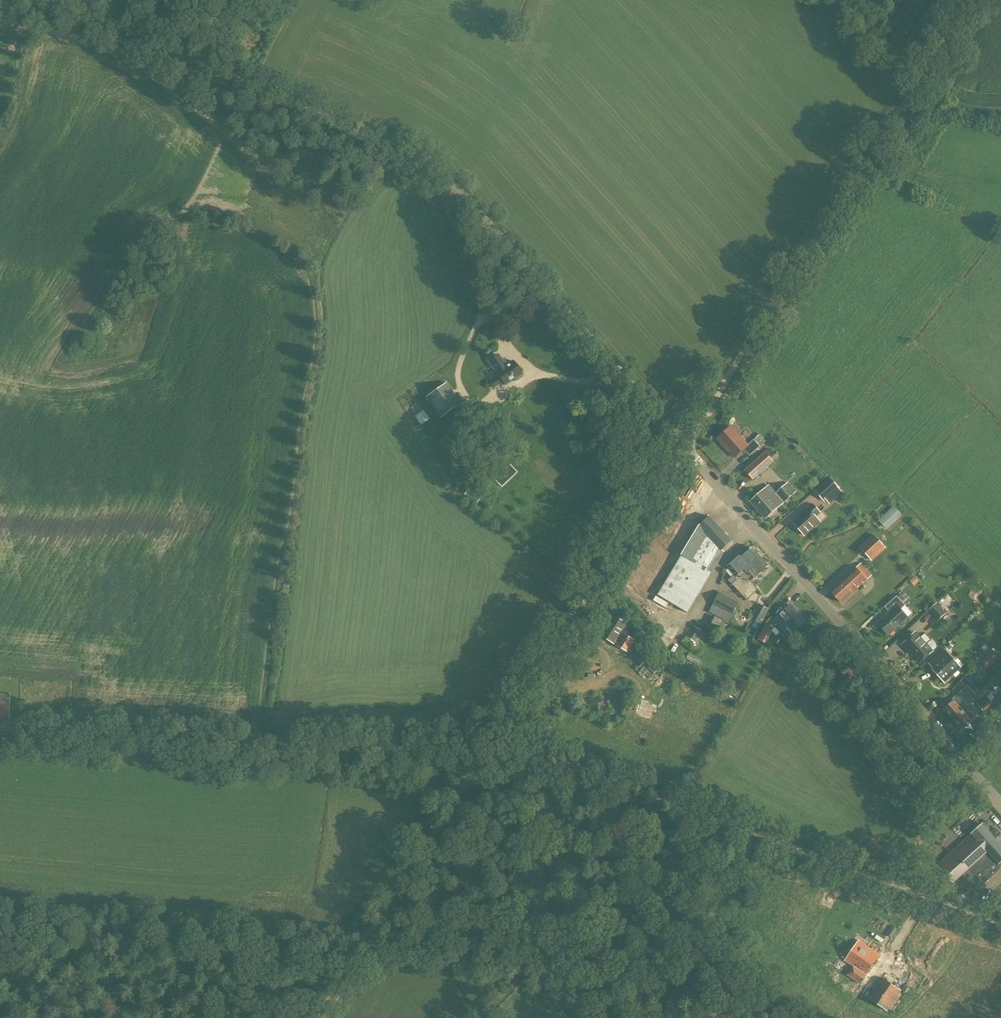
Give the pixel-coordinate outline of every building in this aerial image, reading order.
[(14,2),(13,0),(0,0),(0,10),(14,2)] [(496,373),(496,374),(498,376),(489,382),(493,388),(502,382),(504,385),(521,373),(513,361),(505,367),(497,355),(488,362),(496,373)] [(425,398),(439,419),(461,404),(446,383),(425,398)] [(423,410),(414,416),(421,425),(429,418),(423,410)] [(754,440),(748,446),(732,427),(718,440),(729,453),(730,452),(735,458),(741,453),(741,452),(742,451),(745,451),(750,456),(760,447),(754,440)] [(745,471),(753,480),(774,462),(766,453),(745,471)] [(509,464),(494,479),(502,486),(517,472),(509,464)] [(797,488),(802,483),(796,477),(791,482),(797,488)] [(827,500),(840,489),(840,488),(830,478),(815,491),(825,502),(827,500)] [(751,502),(766,519),(784,503),(797,492),(788,482),(775,493),(769,486),(751,502)] [(464,495),(475,504),(481,497),(469,488),(464,495)] [(801,518),(794,524),(805,535),(820,522),(815,517),(820,513),(816,509),(813,505),(800,517),(801,518)] [(878,519),(886,528),(901,514),(894,506),(878,519)] [(709,517),(701,524),(658,596),(688,613),(722,557),(719,555),(722,552),(732,542),(709,517)] [(859,547),(872,561),(886,548),(873,534),(859,547)] [(728,567),(738,579),(733,584),(747,600),(758,590),(751,582),(768,567),(752,549),(742,558),(740,556),(728,567)] [(869,578),(874,574),(864,563),(859,568),(869,578)] [(856,568),(831,591),(842,603),(867,580),(856,568)] [(639,591),(635,598),(644,603),(648,596),(639,591)] [(720,591),(709,612),(728,622),(739,602),(720,591)] [(878,623),(889,636),(908,618),(900,609),(911,599),(904,591),(898,597),(897,596),(885,607),(890,612),(878,623)] [(929,610),(938,621),(947,613),(937,602),(929,610)] [(752,612),(753,613),(751,618),(761,624),(769,609),(759,603),(756,609),(755,608),(752,612)] [(616,609),(628,616),(632,611),(619,604),(616,609)] [(782,631),(789,626),(794,632),(805,622),(791,606),(780,616),(773,621),(782,631)] [(713,615),(706,626),(716,632),(722,620),(713,615)] [(613,616),(601,636),(615,644),(616,642),(619,644),(617,646),(628,652),(635,640),(625,634),(624,635),(622,634),(627,625),(613,616)] [(693,625),(686,636),(694,641),(701,630),(693,625)] [(759,639),(767,643),(773,630),(765,626),(759,639)] [(902,645),(908,651),(909,650),(920,662),(932,651),(937,648),(937,645),(933,641),(930,641),(926,644),(916,633),(902,645)] [(945,646),(949,650),(953,647),(952,646),(954,645),(951,641),(949,643),(949,642),(945,646)] [(931,661),(936,667),(932,669),(945,683),(961,668),(944,649),(931,661)] [(981,661),(987,667),(997,658),(991,652),(981,661)] [(648,658),(639,668),(650,679),(659,670),(648,658)] [(9,718),(9,694),(0,694),(0,718),(9,718)] [(978,704),(985,711),(992,703),(985,696),(978,704)] [(944,710),(953,720),(963,711),(958,706),(963,702),(959,697),(944,710)] [(644,701),(639,713),(650,719),(656,707),(644,701)] [(555,716),(558,718),(562,711),(552,705),(548,711),(555,716)] [(963,711),(953,720),(962,730),(971,721),(976,716),(971,711),(966,715),(963,711)] [(954,882),(961,890),(976,876),(983,885),(1000,869),(1000,866),(999,864),(1000,862),(1000,834),(996,829),(991,834),(983,825),(938,865),(954,882)] [(988,901),(1000,905),(1000,895),(991,892),(988,900),(988,901)] [(885,934),(892,939),(897,930),(891,926),(885,934)] [(854,966),(848,975),(860,984),(879,955),(859,941),(845,961),(854,966)] [(868,997),(888,1010),(901,990),(882,977),(868,997)]
